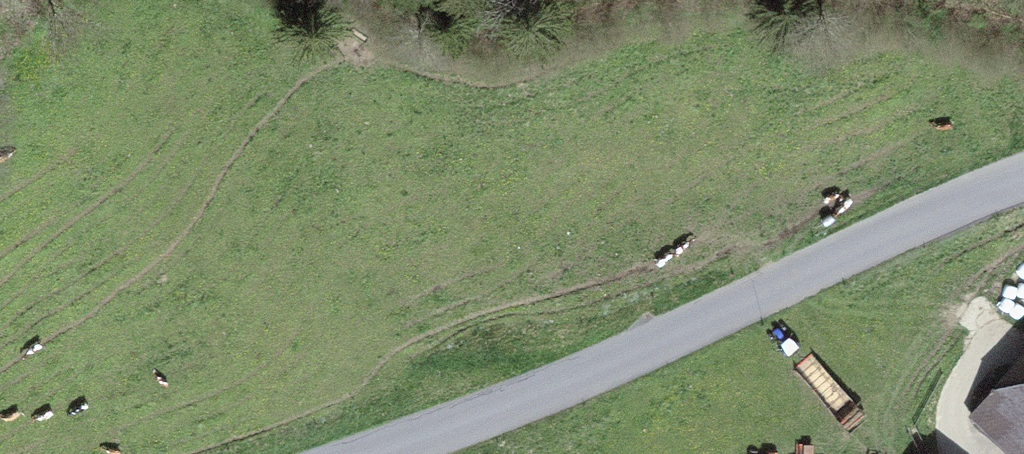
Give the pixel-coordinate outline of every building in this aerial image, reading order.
[(992,399),(1023,428),(1023,362),(992,399)]
